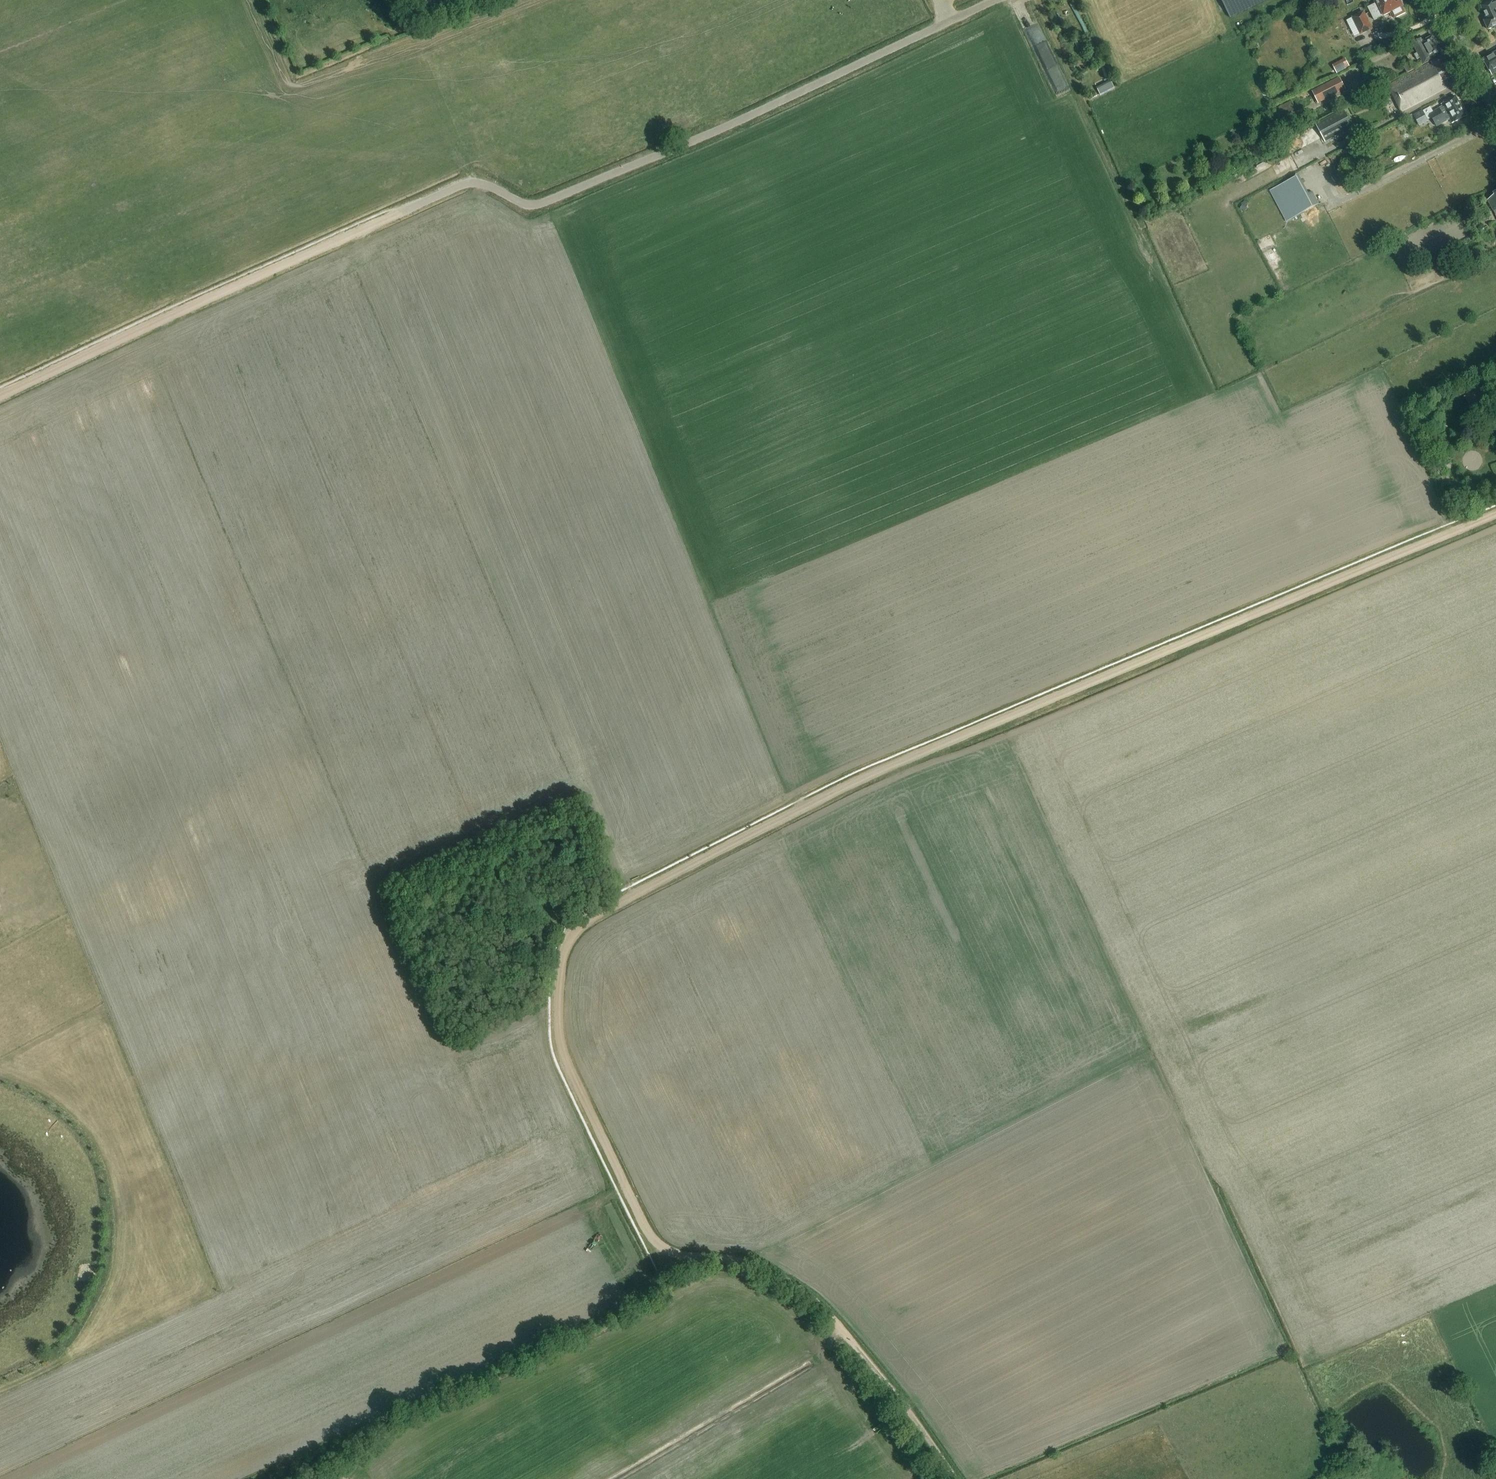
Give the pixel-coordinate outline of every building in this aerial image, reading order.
[(1230,18),(1235,15),(1267,0),(1222,0),(1230,18)] [(1368,7),(1374,20),(1384,15),(1384,16),(1391,13),(1394,19),(1406,13),(1402,5),(1404,2),(1403,0),(1376,0),(1378,3),(1368,7)] [(1481,7),(1487,20),(1484,21),(1488,31),(1495,27),(1495,30),(1495,0),(1481,7)] [(1372,27),(1363,11),(1352,16),(1361,33),(1372,27)] [(1423,41),(1422,38),(1414,42),(1425,63),(1444,53),(1434,35),(1423,41)] [(1483,60),(1492,75),(1495,73),(1495,53),(1483,60)] [(1455,74),(1445,56),(1389,85),(1392,90),(1403,110),(1448,87),(1444,80),(1455,74)] [(1346,59),(1332,65),(1336,74),(1350,67),(1346,59)] [(1413,70),(1409,63),(1403,66),(1407,73),(1413,70)] [(1339,77),(1312,91),(1319,103),(1345,89),(1339,77)] [(1099,88),(1102,94),(1116,87),(1113,81),(1099,88)] [(1443,105),(1431,112),(1437,124),(1450,118),(1453,122),(1468,114),(1458,95),(1443,103),(1443,105)] [(1291,100),(1274,109),(1278,118),(1296,110),(1291,100)] [(1324,141),(1354,125),(1346,109),(1316,125),(1324,141)] [(1420,127),(1429,122),(1423,110),(1414,115),(1420,127)] [(1291,134),(1288,124),(1282,127),(1285,136),(1291,134)] [(1359,173),(1349,177),(1352,184),(1362,180),(1359,173)] [(1315,190),(1309,193),(1301,175),(1272,187),(1287,219),(1321,204),(1315,190)] [(1468,237),(1454,245),(1457,251),(1472,244),(1468,237)] [(1438,266),(1441,273),(1452,268),(1449,261),(1438,266)] [(1478,387),(1464,397),(1471,407),(1485,397),(1478,387)]
